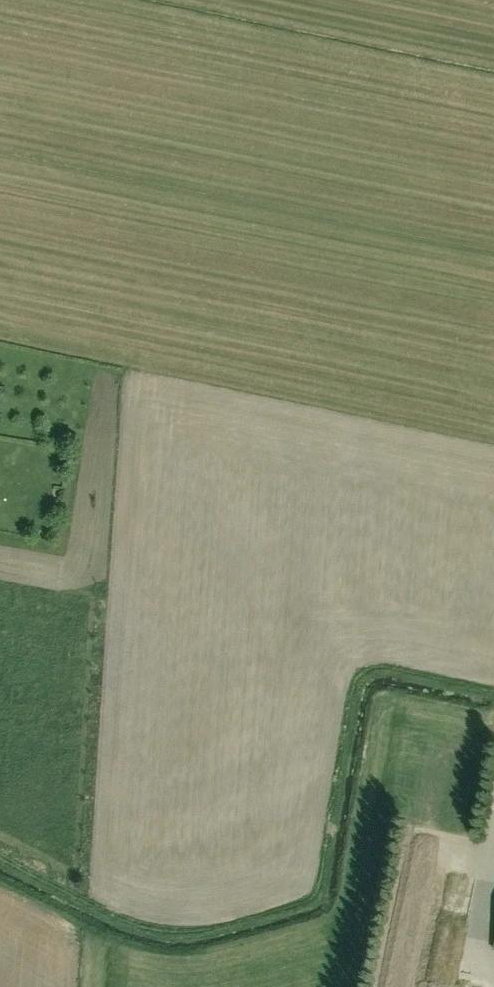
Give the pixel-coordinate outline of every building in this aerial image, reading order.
[(493,953),(493,951),(470,947),(462,986),(488,986),(493,953)]
